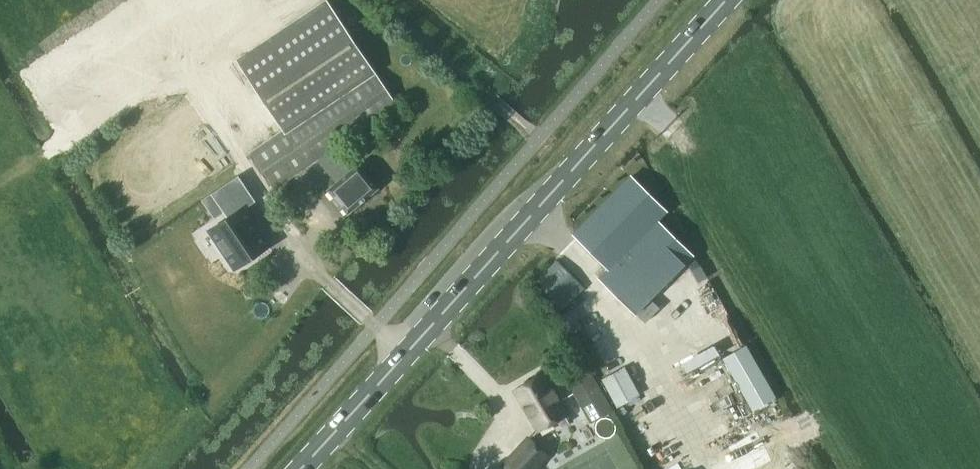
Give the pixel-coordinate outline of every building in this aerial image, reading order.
[(341,143),(397,105),(326,0),(237,61),(284,131),(251,153),(275,188),(317,159),(336,182),(327,190),(347,214),(378,189),(341,143)] [(635,312),(692,255),(657,220),(666,212),(631,177),(574,233),(609,268),(600,277),(635,312)] [(244,207),(210,229),(225,252),(216,258),(225,272),(268,244),(244,207)] [(694,257),(686,262),(691,269),(699,264),(694,257)] [(558,312),(581,288),(556,262),(539,278),(558,312)] [(574,318),(570,310),(559,316),(564,324),(574,318)] [(745,345),(722,358),(752,410),(775,397),(745,345)] [(624,367),(601,378),(614,406),(638,395),(624,367)] [(515,388),(538,430),(556,419),(561,427),(569,422),(564,415),(567,413),(543,372),(515,388)] [(611,411),(592,375),(570,386),(590,422),(611,411)] [(547,454),(529,438),(503,465),(507,468),(533,468),(547,454)]
